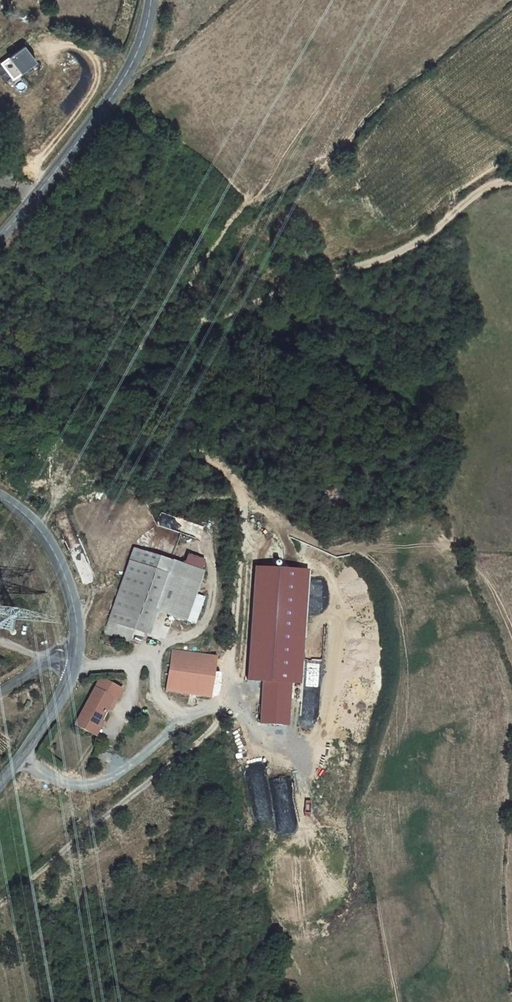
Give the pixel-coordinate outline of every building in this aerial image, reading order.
[(22,50),(0,65),(0,68),(10,82),(27,71),(34,67),(22,50)] [(29,77),(27,71),(10,82),(14,87),(29,77)] [(108,630),(127,638),(136,615),(141,616),(173,628),(181,604),(190,580),(159,568),(134,559),(108,630)] [(181,604),(173,628),(180,631),(189,607),(181,604)] [(136,615),(127,638),(132,640),(141,616),(136,615)] [(214,698),(219,655),(172,650),(167,692),(214,698)] [(118,697),(98,686),(79,723),(93,730),(101,718),(106,721),(112,710),(110,709),(118,697)] [(99,733),(106,721),(101,718),(93,730),(99,733)]
